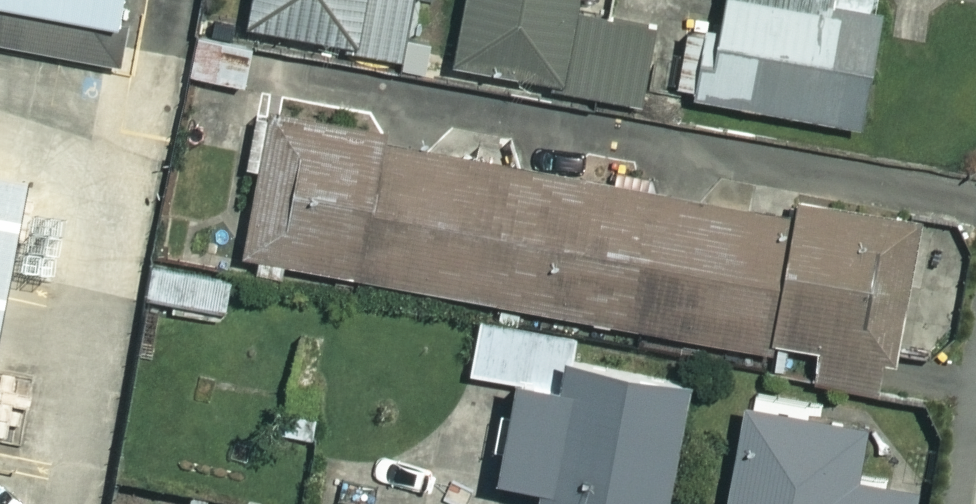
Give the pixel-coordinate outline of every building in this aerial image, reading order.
[(115,70),(122,32),(110,29),(115,0),(0,0),(0,48),(115,70)] [(404,43),(411,0),(249,0),(246,19),(404,43)] [(460,60),(646,103),(663,29),(580,10),(582,0),(474,0),(460,60)] [(680,83),(855,117),(875,9),(827,0),(713,0),(708,27),(691,24),(680,83)] [(772,336),(814,344),(809,371),(881,384),(912,216),(792,194),(789,209),(268,111),(243,246),(770,346),(772,336)] [(0,176),(0,283),(19,179),(0,176)] [(476,313),(466,366),(510,375),(492,462),(533,470),(526,500),(545,503),(656,503),(684,364),(572,341),(574,333),(476,313)] [(742,394),(721,503),(908,503),(912,486),(855,475),(866,418),(742,394)]
